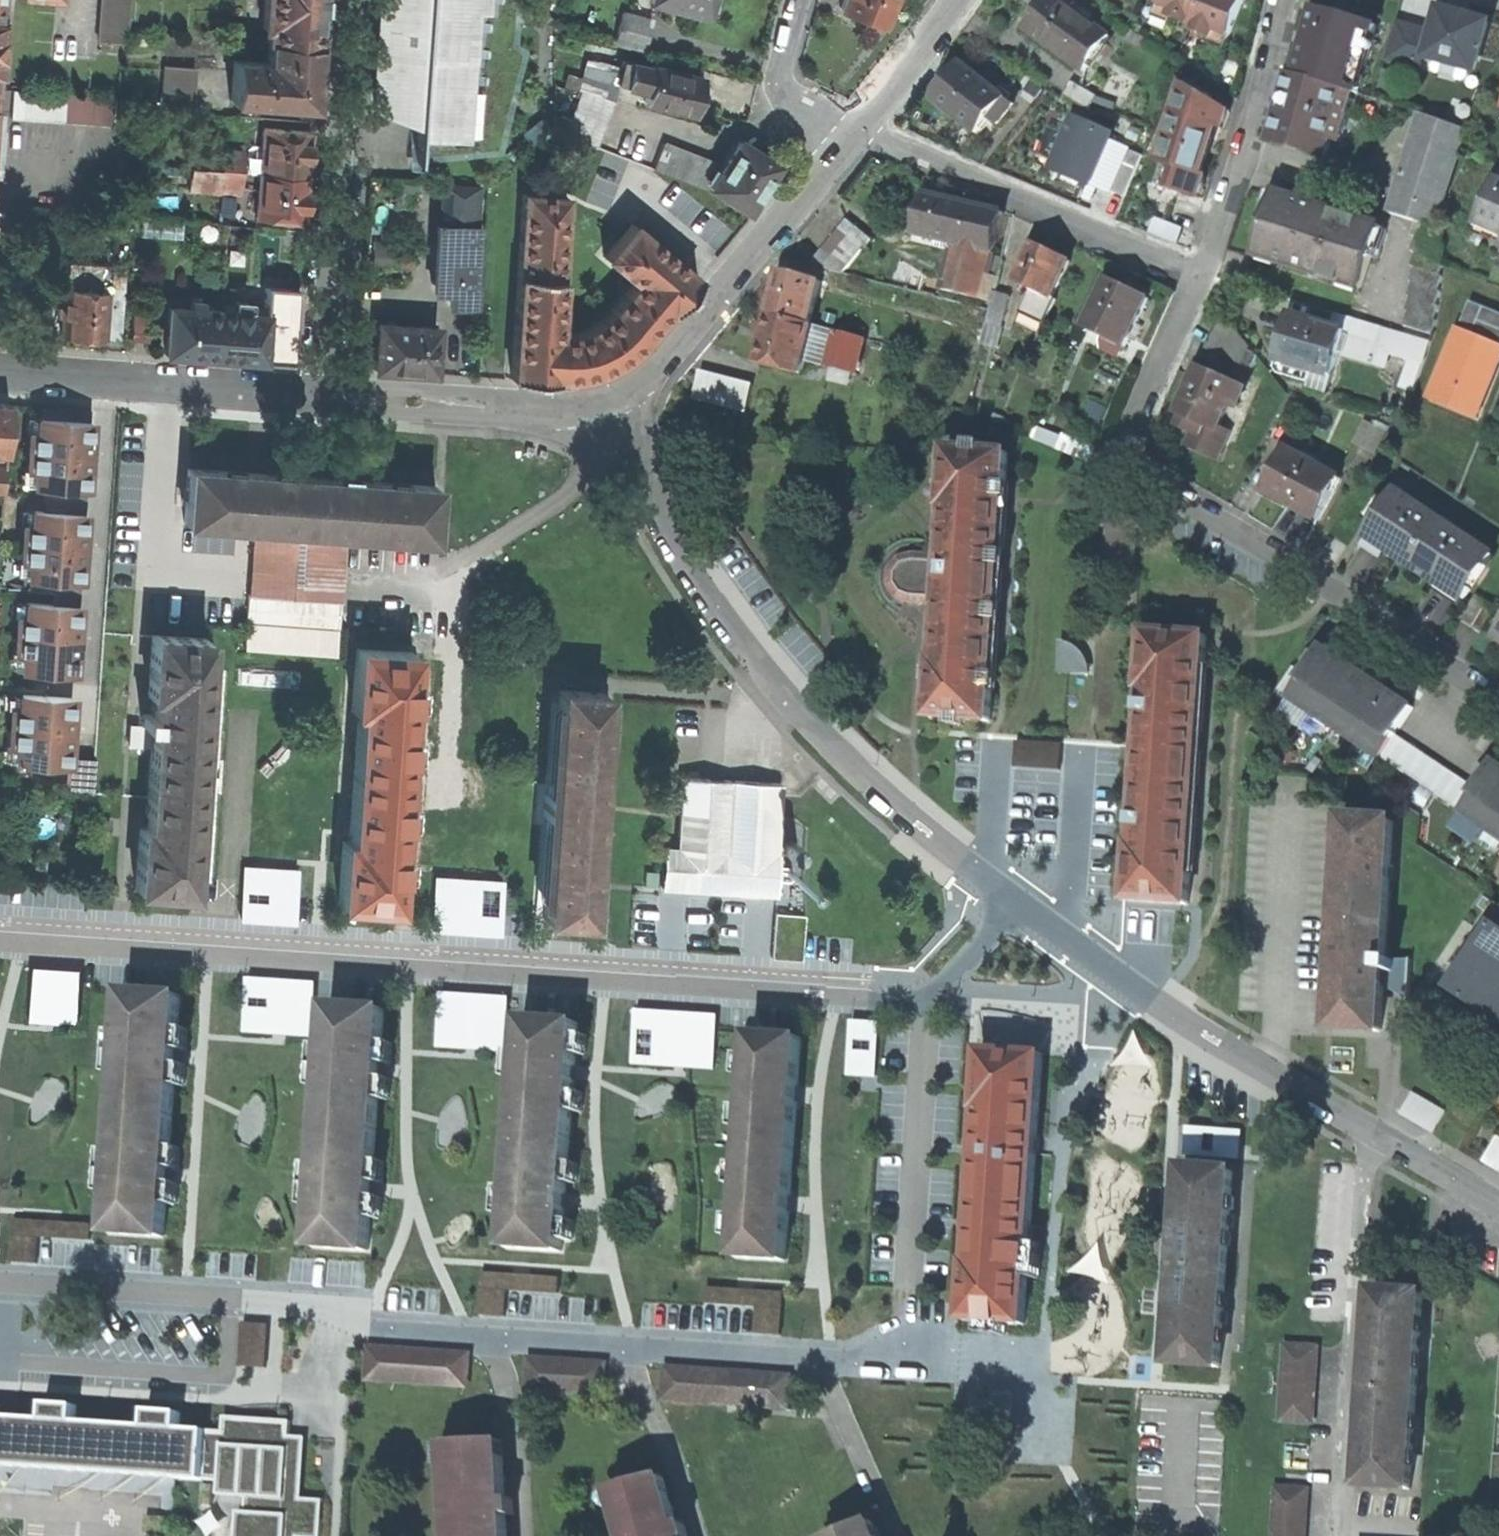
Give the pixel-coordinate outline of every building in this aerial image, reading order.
[(96,45),(125,47),(127,0),(99,0),(96,45)] [(316,0),(260,0),(258,25),(263,26),(262,39),(265,40),(313,43),(316,0)] [(372,70),(375,71),(373,108),(416,123),(414,154),(493,145),(517,51),(508,45),(511,0),(377,0),(372,70)] [(704,15),(706,10),(713,11),(716,0),(650,0),(704,15)] [(837,6),(879,22),(888,0),(840,0),(837,6)] [(1029,30),(1088,74),(1114,38),(1075,10),(1080,4),(1075,0),(1051,0),(1029,30)] [(1159,11),(1195,25),(1205,0),(1163,0),(1159,11)] [(1195,25),(1193,29),(1229,44),(1247,0),(1205,0),(1195,25)] [(1498,24),(1440,8),(1434,31),(1400,22),(1389,64),(1424,74),(1426,63),(1485,79),(1498,24)] [(649,18),(620,10),(612,41),(641,48),(649,18)] [(1345,91),(1358,94),(1361,95),(1380,27),(1318,10),(1299,77),(1345,91)] [(313,43),(265,40),(264,59),(230,57),(228,98),(310,102),(313,43)] [(614,81),(618,65),(589,57),(580,90),(610,98),(614,81)] [(645,89),(650,67),(620,59),(618,65),(614,81),(645,89)] [(700,75),(651,64),(650,67),(645,89),(643,99),(691,111),(700,75)] [(192,67),(162,65),(159,108),(189,110),(192,67)] [(964,66),(936,102),(982,137),(994,121),(1000,126),(1016,106),(964,66)] [(1343,97),(1345,91),(1299,77),(1294,76),(1275,141),(1327,156),(1332,142),(1343,145),(1356,101),(1343,97)] [(1194,90),(1188,86),(1163,164),(1174,168),(1167,190),(1200,200),(1207,177),(1203,176),(1218,128),(1222,129),(1228,110),(1213,101),(1215,96),(1195,84),(1194,90)] [(1411,112),(1422,115),(1447,123),(1454,99),(1418,88),(1411,112)] [(114,98),(12,90),(10,117),(112,125),(114,98)] [(610,98),(580,90),(562,133),(591,145),(610,98)] [(1358,94),(1345,91),(1343,97),(1356,101),(1358,94)] [(1391,214),(1418,222),(1438,228),(1469,130),(1447,123),(1422,115),(1391,214)] [(1117,148),(1121,139),(1080,122),(1057,177),(1098,194),(1101,188),(1117,148)] [(259,126),(256,171),(306,174),(309,129),(259,126)] [(720,165),(707,186),(745,209),(775,162),(737,139),(720,165)] [(707,186),(720,165),(662,142),(651,167),(705,189),(707,186)] [(1130,200),(1147,161),(1117,148),(1101,188),(1130,200)] [(220,150),(219,168),(240,169),(241,151),(220,150)] [(219,168),(189,166),(187,189),(238,193),(240,169),(219,168)] [(306,174),(256,171),(253,216),(303,219),(306,174)] [(1498,177),(1478,227),(1498,236),(1498,178),(1498,177)] [(440,225),(474,226),(476,187),(442,185),(440,225)] [(553,377),(556,333),(565,194),(521,192),(509,377),(553,380),(553,377)] [(1385,229),(1278,195),(1258,257),(1365,291),(1385,229)] [(1006,215),(927,196),(917,236),(956,245),(997,255),(1006,215)] [(849,220),(812,266),(844,274),(873,240),(849,220)] [(632,280),(666,308),(669,310),(696,277),(629,222),(602,255),(632,280)] [(474,226),(440,225),(436,289),(470,291),(474,226)] [(1173,228),(1169,239),(1182,243),(1186,232),(1173,228)] [(379,241),(371,241),(371,262),(387,263),(387,248),(379,248),(379,241)] [(1073,262),(1036,244),(1018,283),(1035,291),(1024,314),(1047,325),(1059,301),(1055,299),(1073,262)] [(996,259),(997,255),(956,245),(944,292),(994,304),(996,294),(1005,261),(996,259)] [(1442,261),(1418,254),(1414,268),(1417,269),(1442,276),(1446,262),(1442,261)] [(104,296),(105,274),(106,262),(64,260),(60,334),(102,337),(104,296)] [(1442,276),(1417,269),(1412,283),(1414,283),(1441,292),(1445,278),(1442,276)] [(772,315),(812,326),(823,283),(782,272),(772,315)] [(105,274),(104,296),(110,296),(108,337),(120,338),(124,275),(105,274)] [(632,280),(606,313),(598,320),(591,324),(583,329),(574,332),(566,333),(556,333),(553,377),(573,376),(582,375),(589,373),(597,370),(606,365),(616,360),(623,355),(631,349),(638,342),(666,308),(632,280)] [(1152,300),(1112,280),(1088,330),(1127,350),(1152,300)] [(1441,292),(1414,283),(1410,297),(1413,298),(1438,306),(1442,292),(1441,292)] [(1013,298),(996,294),(994,304),(989,325),(1006,329),(1013,298)] [(1438,306),(1413,298),(1408,312),(1411,313),(1436,321),(1440,307),(1438,306)] [(188,308),(167,306),(163,354),(213,358),(217,309),(200,308),(201,301),(188,300),(188,308)] [(232,311),(217,309),(213,358),(262,361),(265,313),(246,311),(246,301),(233,300),(232,311)] [(1498,346),(1498,314),(1473,303),(1461,331),(1498,346)] [(148,310),(131,309),(130,339),(147,340),(148,310)] [(1436,321),(1411,313),(1406,328),(1434,336),(1438,322),(1436,321)] [(1380,343),(1385,328),(1339,314),(1334,329),(1349,333),(1380,343)] [(812,326),(772,315),(759,364),(803,375),(816,327),(812,326)] [(1279,362),(1281,363),(1280,367),(1283,376),(1311,384),(1315,372),(1335,378),(1347,340),(1349,333),(1334,329),(1295,317),(1289,336),(1287,335),(1279,362)] [(1239,330),(1223,321),(1210,350),(1244,365),(1252,348),(1245,338),(1239,330)] [(375,323),(372,368),(432,372),(435,326),(375,323)] [(1001,351),(1006,329),(989,325),(984,346),(1001,351)] [(1402,389),(1416,393),(1432,342),(1385,328),(1380,343),(1349,333),(1347,340),(1350,341),(1345,357),(1377,366),(1381,353),(1407,361),(1402,389)] [(1433,400),(1479,419),(1498,372),(1498,346),(1461,331),(1433,400)] [(865,339),(840,333),(831,367),(856,373),(865,339)] [(1241,385),(1201,368),(1180,417),(1189,421),(1187,427),(1198,432),(1192,446),(1220,459),(1230,437),(1221,433),(1241,385)] [(755,386),(703,373),(696,399),(748,412),(755,386)] [(5,453),(8,402),(0,402),(0,453),(5,453)] [(37,433),(29,433),(28,450),(86,454),(88,421),(38,418),(37,433)] [(1388,478),(1399,425),(1369,419),(1364,442),(1369,443),(1362,473),(1388,478)] [(1099,455),(1102,441),(1068,434),(1065,448),(1099,455)] [(86,454),(28,450),(27,468),(34,468),(33,484),(60,486),(83,487),(86,454)] [(946,507),(949,507),(948,533),(945,533),(944,547),(946,547),(946,560),(912,558),(908,559),(905,560),(901,563),(898,567),(895,571),(894,575),(894,581),(895,586),(898,591),(901,596),(905,598),(908,600),(911,600),(943,602),(941,622),(939,622),(938,635),(940,635),(939,661),(936,661),(932,718),(994,722),(999,639),(1001,640),(1002,624),(1000,624),(1004,553),(1007,553),(1008,536),(1006,536),(1011,454),(950,450),(946,507)] [(1289,450),(1267,490),(1291,503),(1290,505),(1320,522),(1344,479),(1289,450)] [(434,485),(187,469),(183,522),(250,527),(341,533),(430,538),(434,485)] [(83,500),(83,487),(60,486),(59,499),(83,500)] [(1397,492),(1368,536),(1467,601),(1496,557),(1397,492)] [(82,512),(83,500),(59,499),(58,511),(82,512)] [(30,525),(22,524),(21,542),(79,546),(82,512),(58,511),(31,509),(30,525)] [(341,533),(250,527),(246,594),(337,600),(341,533)] [(79,546),(21,542),(20,560),(28,560),(27,577),(52,578),(78,580),(79,546)] [(77,592),(78,580),(52,578),(52,590),(77,592)] [(76,604),(77,592),(52,590),(51,602),(76,604)] [(337,600),(246,594),(244,621),(335,626),(336,620),(337,600)] [(1490,604),(1478,596),(1462,620),(1475,628),(1490,604)] [(25,617),(17,616),(15,633),(74,638),(76,604),(51,602),(26,601),(25,617)] [(1490,604),(1475,628),(1487,635),(1498,617),(1498,609),(1490,604)] [(335,626),(244,621),(242,649),(334,654),(335,626)] [(74,638),(15,633),(14,651),(22,652),(21,667),(71,671),(74,638)] [(205,638),(151,634),(147,696),(154,696),(153,715),(141,714),(140,725),(151,726),(145,827),(138,827),(134,889),(189,893),(205,638)] [(1209,637),(1148,634),(1145,690),(1147,690),(1145,717),(1144,717),(1143,731),(1145,731),(1140,804),(1138,804),(1137,819),(1139,819),(1137,844),(1134,844),(1130,901),(1192,905),(1197,823),(1199,824),(1200,810),(1198,810),(1202,736),(1204,736),(1205,724),(1204,723),(1209,637)] [(1347,663),(1324,648),(1291,698),(1314,713),(1347,663)] [(410,652),(354,649),(350,710),(357,710),(349,842),(342,841),(338,902),(393,906),(410,652)] [(1369,678),(1347,663),(1314,713),(1336,727),(1369,678)] [(1392,693),(1369,678),(1336,727),(1359,743),(1392,693)] [(603,691),(557,688),(551,780),(547,780),(544,783),(544,791),(541,790),(540,813),(548,814),(541,917),(587,920),(603,691)] [(18,709),(10,709),(9,726),(67,729),(70,696),(19,693),(18,709)] [(1416,709),(1392,693),(1359,743),(1382,759),(1398,736),(1416,709)] [(67,729),(9,726),(8,743),(16,744),(15,760),(65,763),(67,729)] [(1479,789),(1398,736),(1382,759),(1463,813),(1479,789)] [(1067,743),(1021,740),(1019,767),(1066,770),(1067,743)] [(1479,789),(1463,813),(1487,828),(1498,810),(1498,764),(1498,763),(1479,789)] [(681,775),(676,848),(676,850),(691,851),(691,849),(724,851),(729,779),(681,775)] [(691,849),(691,851),(689,887),(774,892),(777,846),(774,846),(778,782),(729,779),(724,851),(691,849)] [(1487,828),(1498,836),(1498,810),(1487,828)] [(1399,962),(1387,962),(1396,822),(1347,819),(1334,1030),(1383,1033),(1387,973),(1399,973),(1399,962)] [(689,887),(691,851),(676,850),(676,848),(661,847),(659,885),(689,887)] [(244,859),(240,915),(296,919),(300,863),(244,859)] [(434,869),(430,926),(502,931),(506,874),(434,869)] [(1498,959),(1498,926),(1497,925),(1482,947),(1498,959)] [(1498,989),(1498,959),(1482,947),(1468,968),(1498,989)] [(90,966),(30,962),(26,1020),(85,1024),(90,966)] [(1498,1021),(1498,989),(1468,968),(1453,990),(1498,1021)] [(254,974),(249,1032),(317,1037),(321,978),(254,974)] [(447,988),(442,1046),(511,1051),(516,993),(447,988)] [(182,997),(127,993),(111,1234),(167,1238),(182,997)] [(640,1004),(636,1063),(719,1069),(723,1010),(640,1004)] [(386,1011),(332,1007),(316,1247),(370,1251),(386,1011)] [(857,1018),(853,1075),(883,1078),(887,1020),(857,1018)] [(579,1024),(525,1020),(510,1248),(564,1251),(579,1024)] [(803,1039),(754,1036),(739,1258),(789,1261),(803,1039)] [(1045,1055),(984,1051),(980,1109),(983,1109),(981,1136),(979,1136),(978,1149),(980,1149),(975,1223),(973,1223),(972,1237),(974,1237),(972,1262),(969,1262),(965,1320),(1026,1325),(1032,1241),(1034,1242),(1035,1226),(1033,1226),(1038,1155),(1040,1155),(1041,1138),(1039,1138),(1045,1055)] [(1487,1163),(1498,1171),(1498,1144),(1487,1163)] [(1237,1172),(1187,1169),(1174,1365),(1223,1368),(1237,1172)] [(1426,1295),(1377,1292),(1364,1486),(1414,1490),(1426,1295)] [(1320,1348),(1289,1346),(1283,1422),(1315,1424),(1320,1348)] [(471,1355),(371,1348),(369,1379),(469,1386),(471,1355)] [(606,1364),(531,1360),(529,1391),(604,1395),(606,1364)] [(791,1377),(668,1369),(666,1400),(789,1408),(791,1377)] [(221,1479),(220,1494),(249,1496),(288,1498),(292,1438),(293,1422),(227,1418),(226,1432),(181,1429),(182,1413),(152,1411),(151,1427),(78,1423),(79,1406),(48,1404),(47,1421),(0,1418),(0,1465),(221,1479)] [(325,1500),(303,1499),(307,1439),(292,1438),(288,1498),(249,1496),(248,1513),(240,1513),(239,1535),(323,1535),(325,1500)] [(449,1445),(454,1524),(456,1524),(457,1535),(508,1535),(507,1515),(515,1515),(514,1501),(506,1501),(503,1442),(449,1445)] [(616,1491),(628,1535),(689,1535),(686,1523),(678,1525),(664,1477),(616,1491)] [(1279,1489),(1276,1535),(1307,1535),(1310,1491),(1279,1489)] [(843,1535),(879,1535),(873,1523),(843,1535)]
